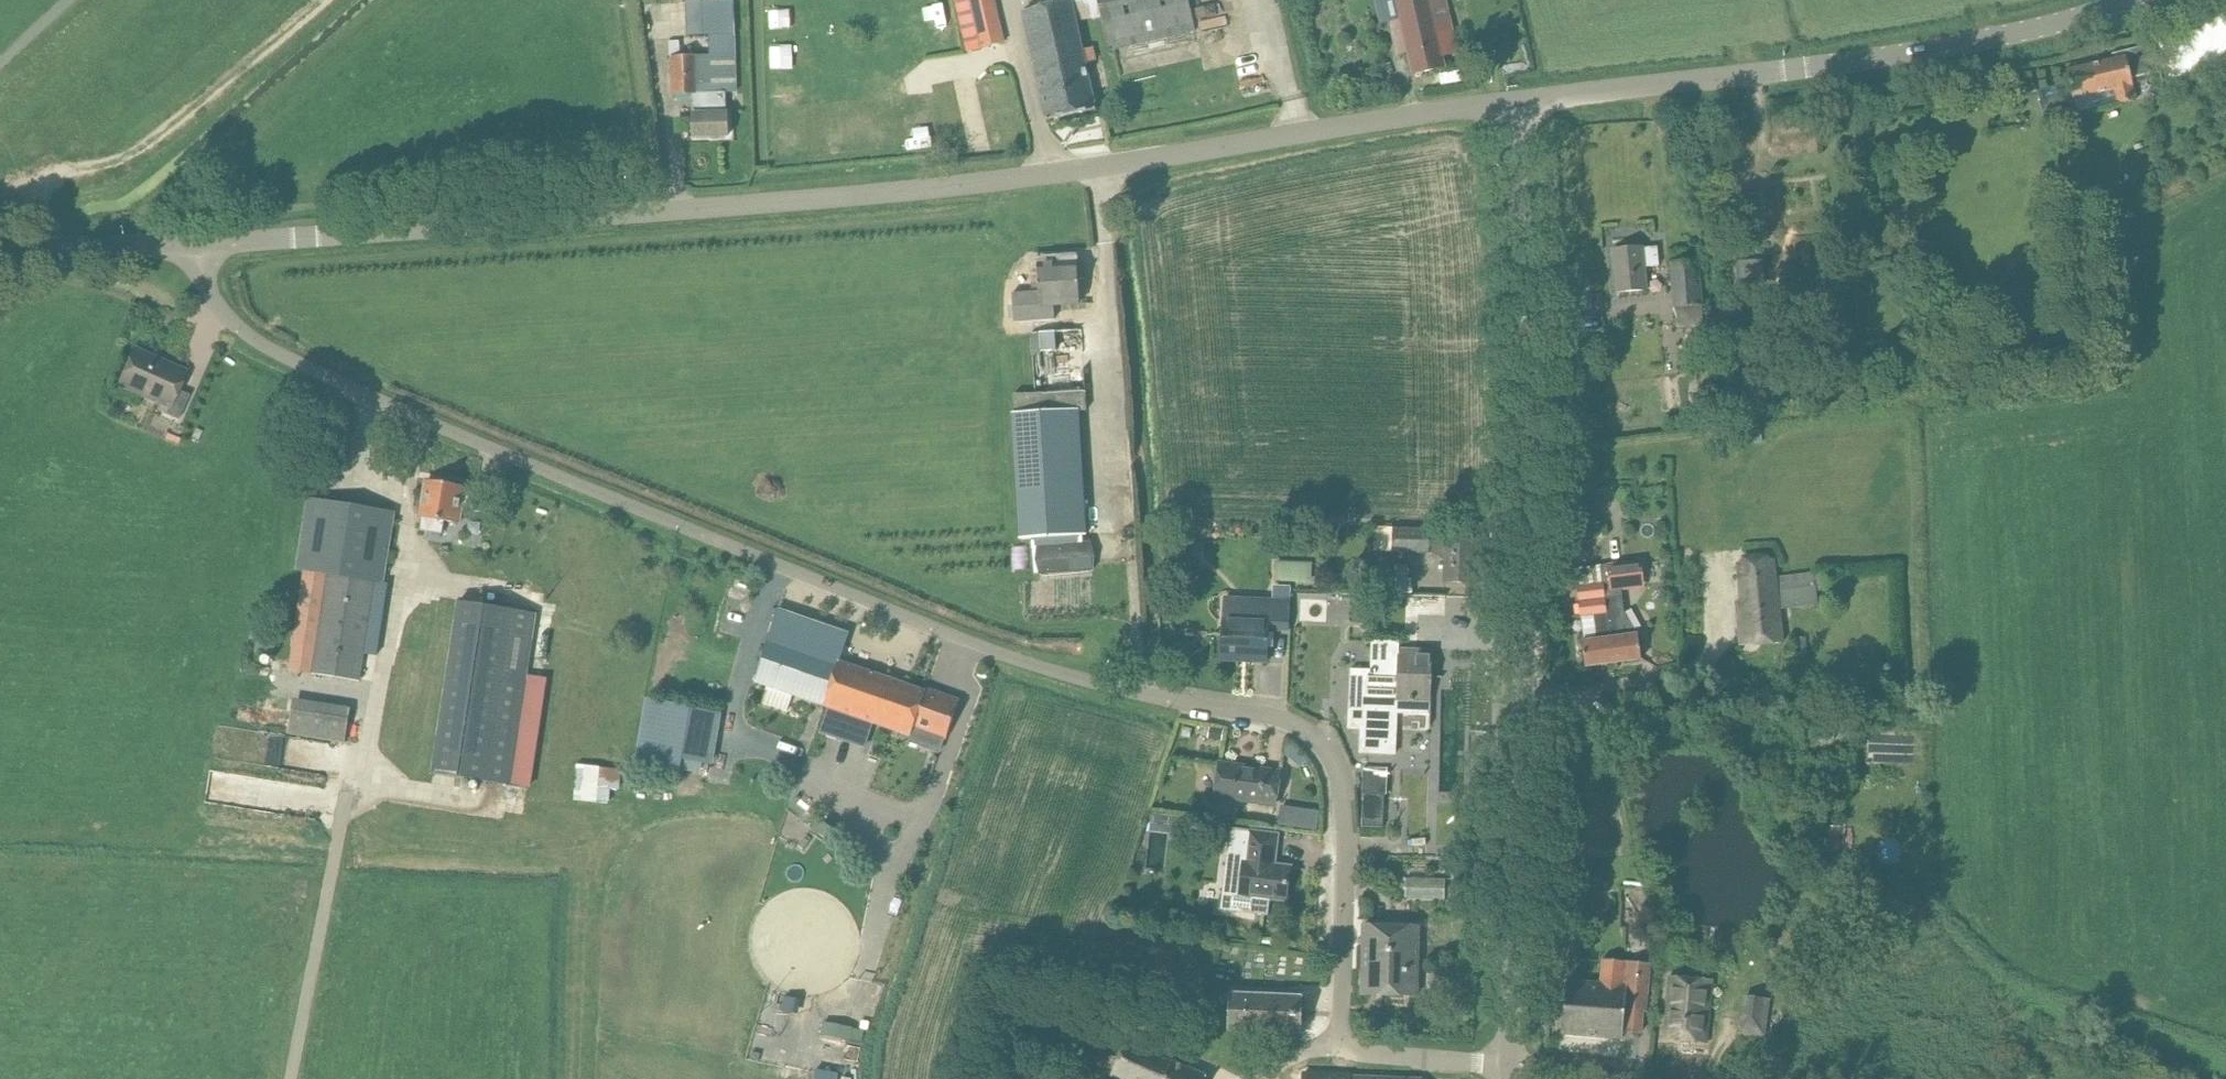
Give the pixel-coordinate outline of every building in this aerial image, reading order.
[(711,55),(672,56),(672,73),(673,95),(693,94),(694,114),(693,114),(693,136),(728,135),(728,113),(718,114),(718,91),(738,90),(736,4),(736,0),(687,2),(688,38),(694,38),(711,38),(711,55)] [(967,50),(1002,42),(992,0),(955,0),(967,50)] [(1095,14),(1092,0),(1067,0),(1023,10),(1048,119),(1047,119),(1048,120),(1096,109),(1096,108),(1095,108),(1085,63),(1096,60),(1093,48),(1082,50),(1075,19),(1095,14)] [(1095,14),(1101,13),(1109,50),(1195,30),(1190,9),(1188,0),(1092,0),(1095,14)] [(1392,22),(1395,35),(1399,53),(1409,51),(1414,74),(1442,68),(1440,59),(1456,55),(1445,6),(1443,0),(1397,0),(1402,19),(1392,22)] [(2070,84),(2038,91),(2044,115),(2075,108),(2073,99),(2114,90),(2118,104),(2136,100),(2132,85),(2133,85),(2132,79),(2159,73),(2161,72),(2158,61),(2154,44),(2153,44),(2112,54),(2112,55),(2114,54),(2116,59),(2067,70),(2070,84)] [(1644,266),(1659,265),(1657,247),(1643,248),(1643,247),(1613,250),(1617,293),(1647,290),(1644,266)] [(1746,259),(1727,261),(1729,287),(1749,284),(1746,259)] [(1703,305),(1700,284),(1698,262),(1670,264),(1674,308),(1703,305)] [(1045,305),(1058,304),(1080,303),(1077,263),(1038,266),(1039,290),(1017,292),(1019,314),(1046,312),(1045,305)] [(1039,332),(1029,333),(1031,356),(1041,352),(1057,350),(1055,331),(1039,332)] [(135,349),(119,384),(139,393),(170,407),(178,390),(186,372),(135,349)] [(1696,350),(1683,351),(1685,374),(1698,372),(1696,350)] [(1015,414),(1069,412),(1087,410),(1086,390),(1037,393),(1014,394),(1015,414)] [(1069,412),(1015,414),(1014,414),(1018,487),(1074,483),(1069,412)] [(1601,415),(1589,415),(1589,425),(1602,425),(1601,415)] [(1745,432),(1736,433),(1738,446),(1747,445),(1745,432)] [(473,509),(473,508),(476,490),(464,488),(465,487),(427,481),(421,518),(423,518),(423,522),(435,524),(436,519),(458,523),(461,507),(473,509)] [(1082,483),(1074,483),(1018,487),(1022,539),(1038,538),(1083,535),(1085,535),(1082,483)] [(358,680),(374,581),(384,583),(395,513),(308,499),(297,569),(305,570),(289,669),(358,680)] [(1389,527),(1373,527),(1373,551),(1388,551),(1389,527)] [(1391,552),(1429,552),(1429,529),(1391,529),(1391,552)] [(1083,535),(1038,538),(1040,573),(1093,569),(1090,541),(1083,542),(1083,535)] [(1181,537),(1176,542),(1177,549),(1182,553),(1189,553),(1194,548),(1193,541),(1188,537),(1181,537)] [(1476,539),(1454,539),(1434,538),(1434,554),(1445,554),(1444,582),(1475,583),(1476,539)] [(1312,562),(1276,560),(1275,580),(1311,582),(1312,562)] [(1822,572),(1776,576),(1775,560),(1738,564),(1741,601),(1737,602),(1741,646),(1784,641),(1781,609),(1819,605),(1817,592),(1824,591),(1822,572)] [(1633,561),(1606,564),(1609,586),(1636,583),(1633,561)] [(1581,586),(1578,586),(1582,617),(1594,615),(1597,640),(1582,642),(1585,667),(1614,663),(1610,638),(1605,603),(1605,598),(1603,583),(1600,565),(1578,568),(1581,586)] [(1289,600),(1290,587),(1271,586),(1270,599),(1289,600)] [(1621,596),(1605,598),(1605,603),(1610,638),(1614,663),(1642,659),(1639,637),(1638,634),(1634,635),(1634,631),(1623,612),(1621,596)] [(1267,662),(1270,599),(1224,597),(1224,620),(1222,655),(1248,656),(1248,661),(1267,662)] [(432,773),(508,784),(534,614),(457,602),(432,773)] [(945,740),(951,722),(958,701),(926,690),(925,691),(888,678),(839,661),(848,634),(778,610),(771,630),(754,683),(910,735),(912,729),(945,740)] [(1364,673),(1363,699),(1380,699),(1394,704),(1394,712),(1396,713),(1430,714),(1431,714),(1432,677),(1430,677),(1431,650),(1433,650),(1433,649),(1399,648),(1400,642),(1372,641),(1371,673),(1364,673)] [(349,707),(293,699),(288,735),(344,743),(349,707)] [(1349,709),(1348,728),(1362,729),(1361,752),(1369,753),(1381,753),(1395,754),(1396,713),(1394,712),(1394,704),(1380,699),(1363,699),(1363,709),(1353,709),(1349,709)] [(721,758),(726,715),(697,712),(692,755),(721,758)] [(1223,730),(1209,728),(1208,738),(1221,741),(1223,730)] [(1220,764),(1215,796),(1275,805),(1280,772),(1220,764)] [(627,789),(626,765),(578,766),(579,793),(612,793),(612,789),(627,789)] [(1363,767),(1362,794),(1363,794),(1362,827),(1366,828),(1383,828),(1384,795),(1386,795),(1387,768),(1368,768),(1363,767)] [(1318,812),(1298,809),(1296,827),(1316,830),(1318,812)] [(1149,811),(1147,822),(1154,823),(1156,813),(1149,811)] [(1194,832),(1195,814),(1159,813),(1158,830),(1194,832)] [(1278,818),(1277,824),(1296,827),(1296,820),(1278,818)] [(824,821),(818,830),(829,838),(835,829),(824,821)] [(1278,835),(1256,832),(1248,831),(1244,861),(1242,861),(1238,895),(1286,900),(1289,867),(1274,865),(1278,835)] [(1459,862),(1458,891),(1476,892),(1477,862),(1459,862)] [(1407,877),(1406,896),(1451,897),(1452,878),(1407,877)] [(1417,995),(1419,927),(1364,925),(1362,994),(1417,995)] [(1603,959),(1600,985),(1567,982),(1562,1033),(1623,1038),(1624,1032),(1641,1033),(1643,1011),(1646,1011),(1650,964),(1603,959)] [(1707,1043),(1709,1021),(1712,980),(1670,976),(1665,1040),(1707,1043)] [(1302,1034),(1303,996),(1230,993),(1228,1031),(1302,1034)] [(1744,996),(1740,1034),(1766,1037),(1770,999),(1744,996)] [(1151,1041),(1130,1032),(1111,1076),(1119,1078),(1206,1078),(1207,1076),(1172,1061),(1176,1052),(1151,1041)]
